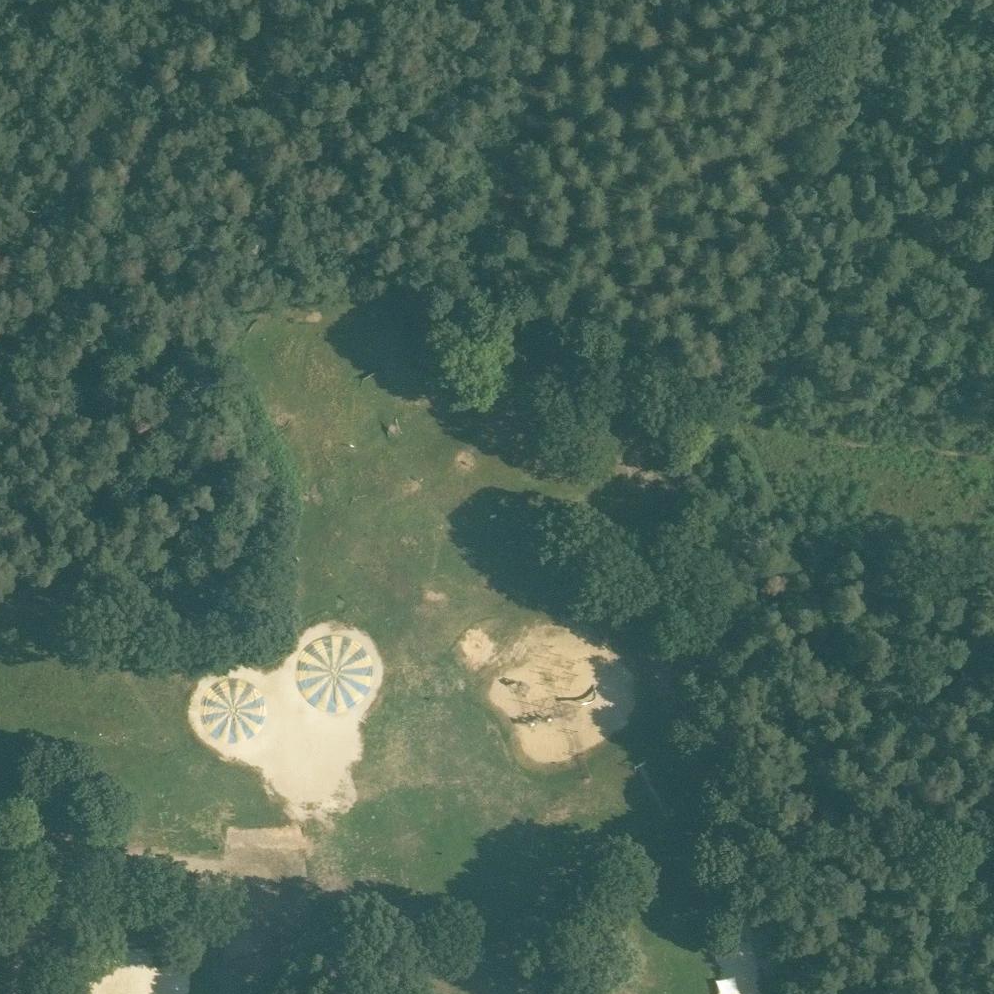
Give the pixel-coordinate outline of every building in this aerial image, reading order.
[(308,633),(296,699),(356,711),(369,644),(308,633)] [(260,684),(202,682),(200,737),(258,739),(260,684)] [(773,935),(762,938),(767,955),(778,951),(773,935)]
